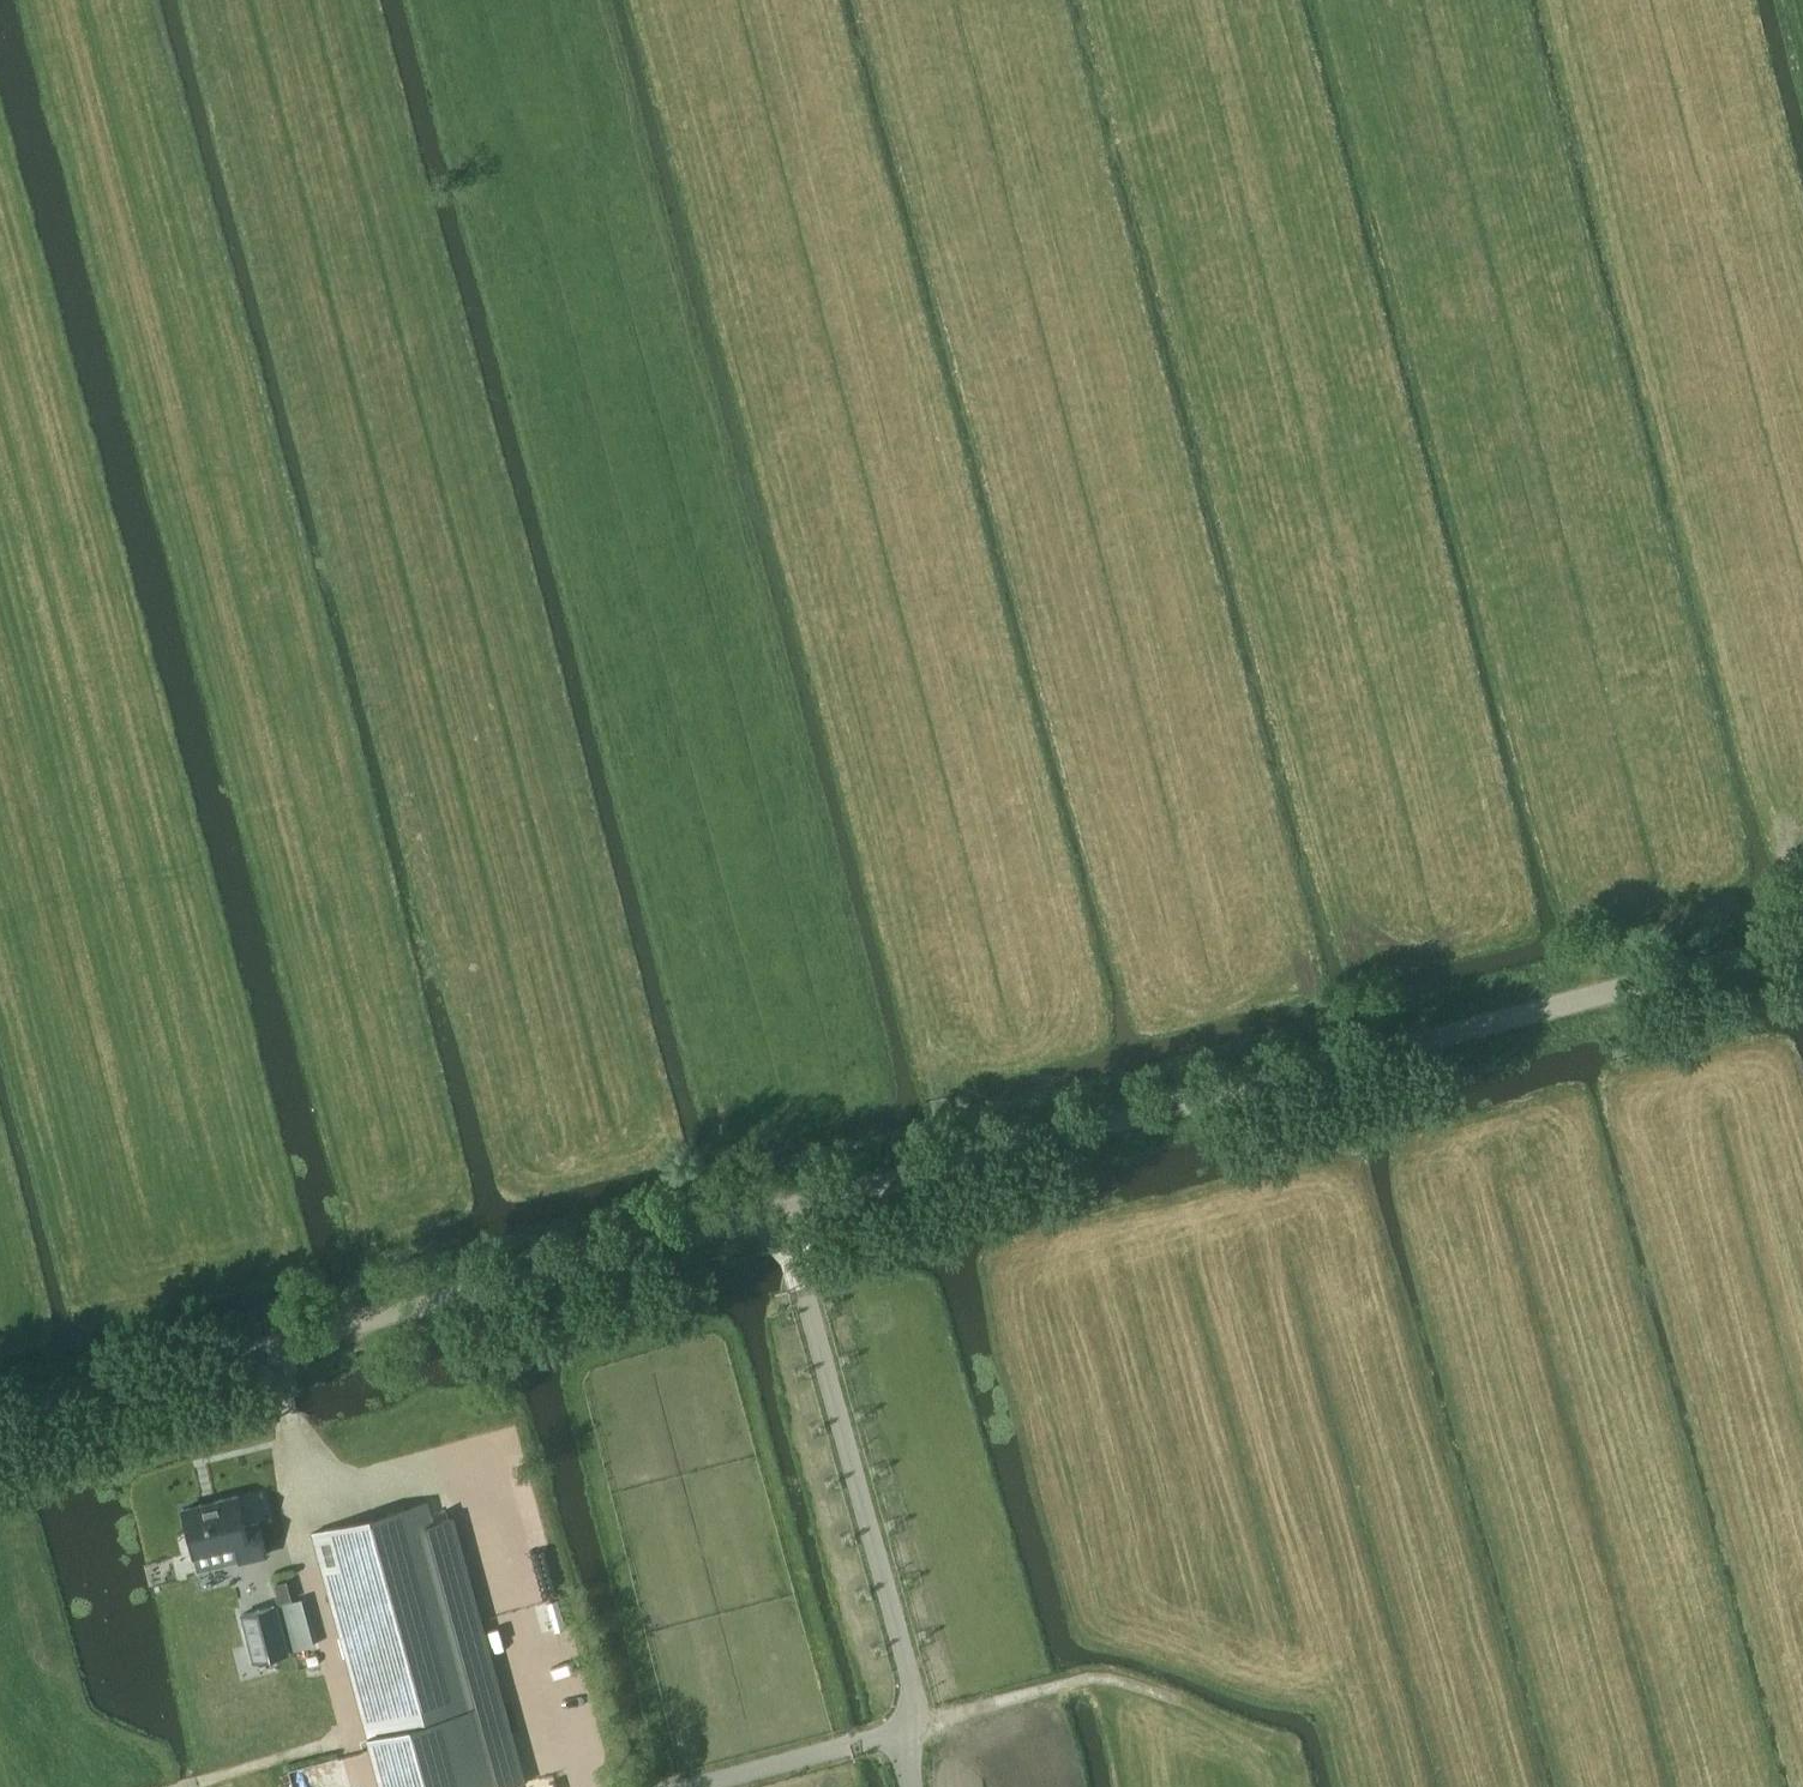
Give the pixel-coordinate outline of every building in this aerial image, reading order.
[(237,1497),(183,1510),(198,1571),(239,1560),(266,1554),(258,1520),(243,1523),(237,1497)] [(315,1533),(382,1786),(506,1786),(525,1782),(451,1515),(431,1521),(426,1502),(315,1533)] [(281,1603),(290,1601),(286,1581),(276,1584),(281,1603)] [(286,1652),(277,1619),(274,1605),(262,1608),(241,1614),(253,1660),(286,1652)]
